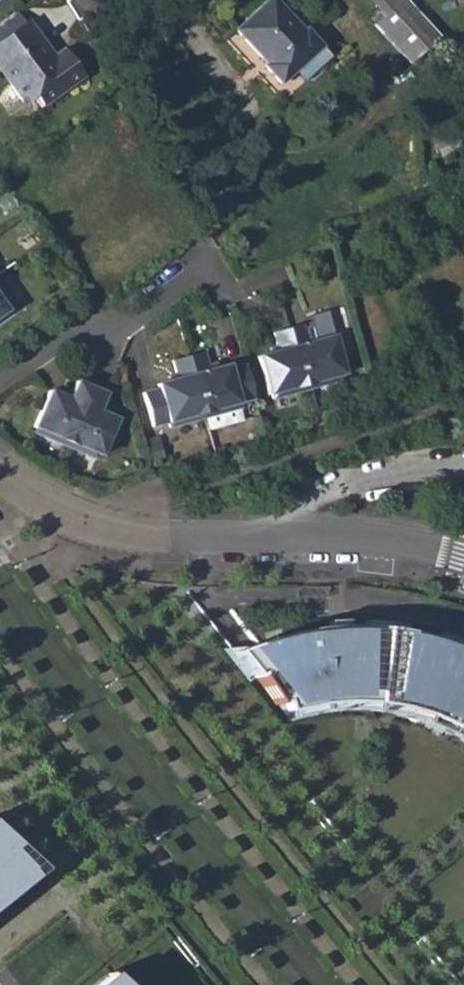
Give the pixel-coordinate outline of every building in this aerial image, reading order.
[(302,32),(274,0),(268,0),(236,29),(267,64),(265,67),(280,83),(294,70),(304,81),(330,58),(305,29),(302,32)] [(381,17),(385,13),(373,0),(365,0),(381,17)] [(385,13),(381,17),(374,24),(409,63),(439,37),(406,0),(373,0),(385,13)] [(15,11),(0,23),(0,41),(24,24),(15,11)] [(28,22),(27,22),(24,24),(0,41),(0,72),(19,97),(31,88),(40,101),(79,74),(63,52),(55,57),(28,22)] [(7,314),(5,311),(10,307),(0,292),(0,319),(7,314)] [(305,389),(343,378),(342,374),(346,373),(334,334),(310,341),(309,341),(303,322),(288,326),(305,389)] [(259,356),(270,393),(273,392),(275,398),(305,389),(288,326),(275,330),(280,349),(259,356)] [(189,356),(206,417),(210,429),(243,420),(239,408),(243,406),(242,402),(255,398),(247,369),(235,373),(232,363),(209,369),(204,352),(189,356)] [(206,417),(189,356),(173,361),(178,378),(162,383),(164,391),(147,396),(155,427),(173,421),(174,426),(206,417)] [(70,446),(94,386),(78,380),(70,398),(52,391),(38,424),(41,426),(39,432),(70,446)] [(105,455),(119,420),(100,412),(108,392),(94,386),(70,446),(99,459),(102,453),(105,455)] [(463,737),(463,660),(450,653),(452,648),(432,641),(396,633),(360,629),(346,629),(346,634),(324,635),(298,639),(297,634),(287,635),(252,645),(240,650),(262,677),(264,676),(281,702),(288,700),(291,710),(316,704),(370,703),(410,711),(449,726),(463,737)] [(5,893),(1,888),(25,870),(5,849),(7,847),(0,839),(0,897),(5,893)]
